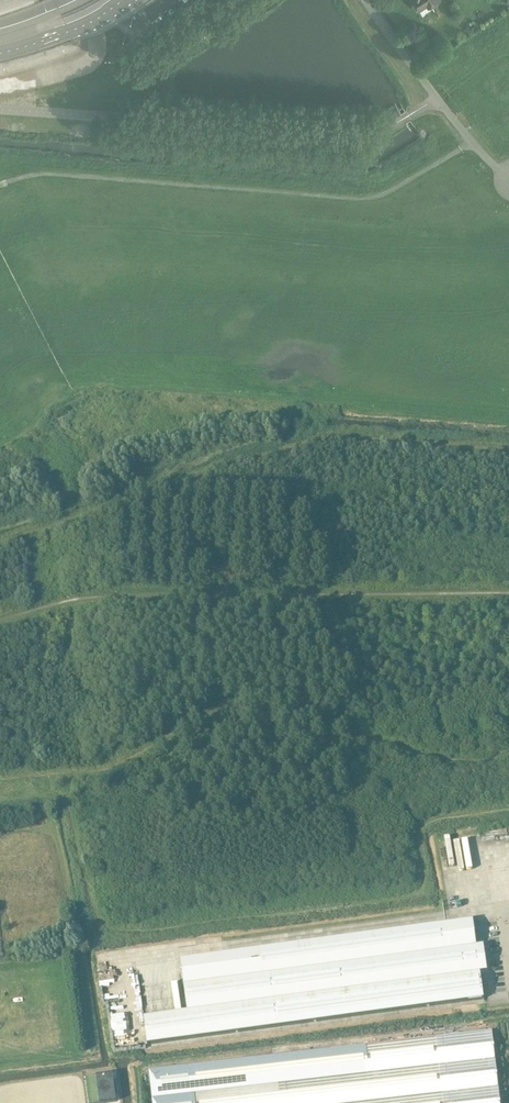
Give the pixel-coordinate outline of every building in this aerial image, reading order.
[(419,10),(428,4),(430,7),(440,1),(440,0),(412,0),(419,10)] [(188,1012),(144,1019),(148,1044),(483,999),(479,973),(487,972),(483,946),(476,947),(472,921),(180,961),(188,1012)] [(149,1072),(152,1102),(500,1102),(492,1033),(443,1038),(327,1051),(149,1072)] [(85,1078),(89,1102),(107,1102),(116,1102),(112,1074),(85,1078)]
